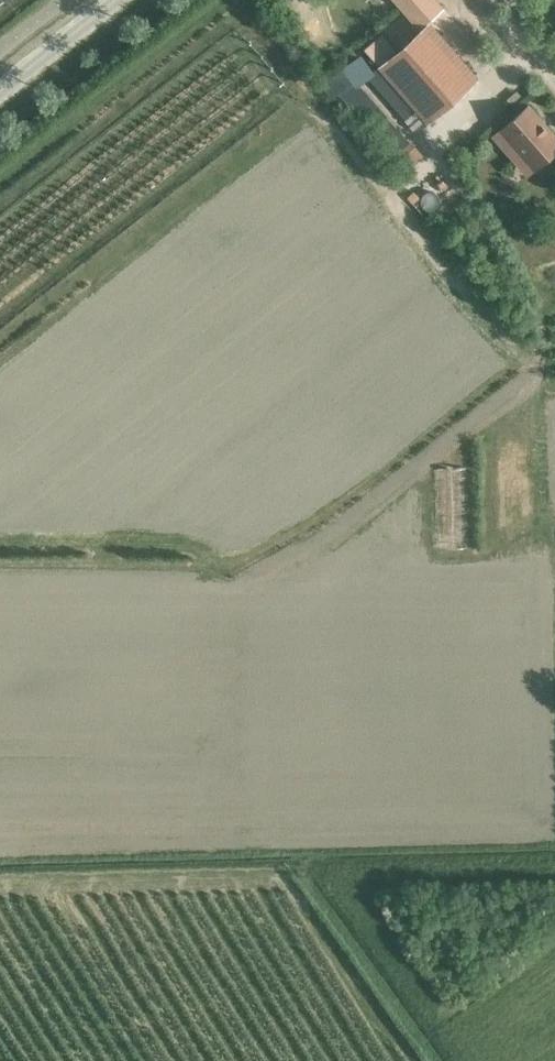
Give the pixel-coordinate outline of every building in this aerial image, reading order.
[(420,29),(428,21),(443,8),(437,0),(395,0),(420,29)] [(415,135),(428,123),(479,79),(428,21),(420,29),(365,77),(415,135)] [(521,156),(533,169),(554,149),(554,135),(528,104),(492,136),(515,161),(521,156)]
